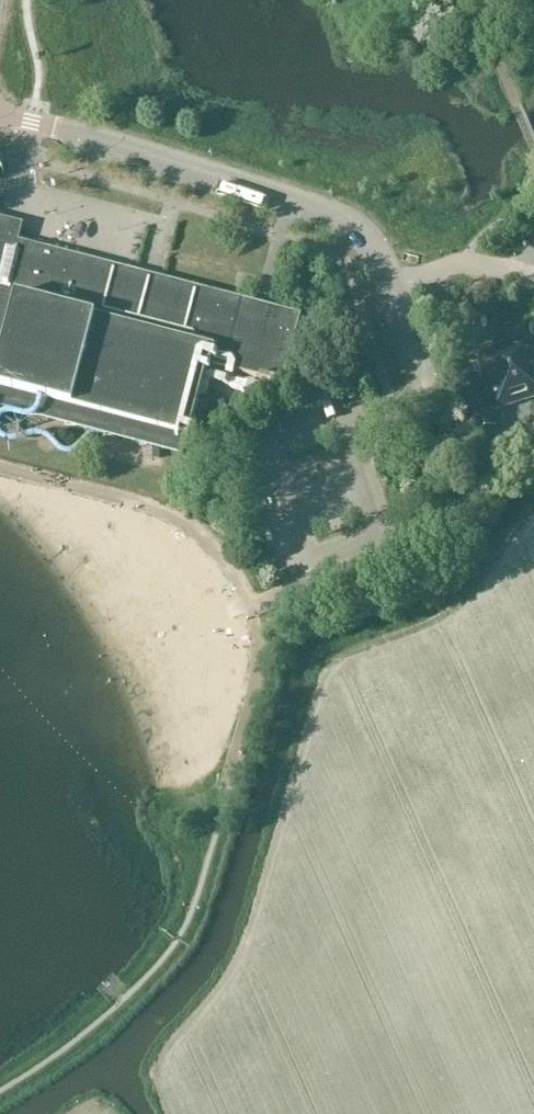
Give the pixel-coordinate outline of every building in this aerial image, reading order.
[(109,438),(183,457),(207,364),(284,384),(301,317),(265,307),(253,304),(164,281),(148,277),(19,243),(24,226),(21,225),(20,232),(0,227),(0,409),(109,438)] [(479,359),(490,396),(486,397),(480,375),(459,381),(475,435),(497,428),(492,412),(495,411),(495,412),(533,400),(533,351),(530,338),(500,346),(500,352),(479,359)]
